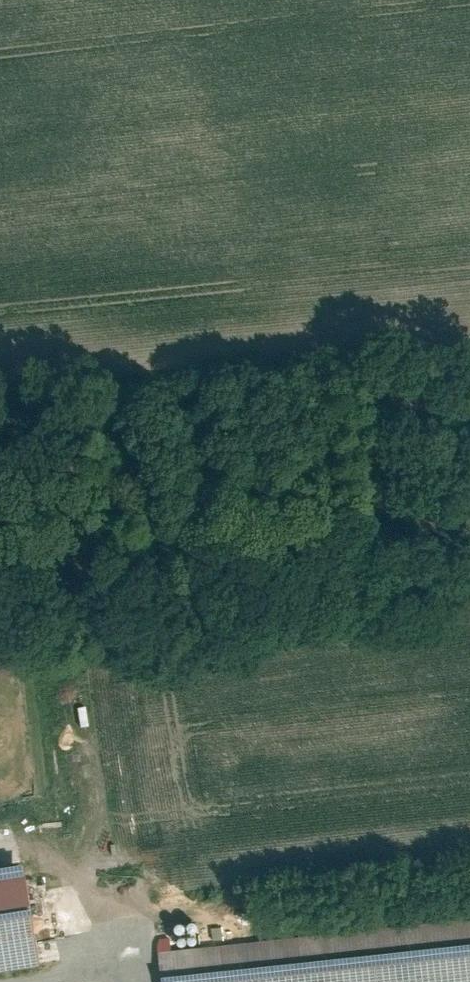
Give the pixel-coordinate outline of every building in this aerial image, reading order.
[(35,965),(21,855),(0,858),(0,970),(35,965)] [(157,944),(161,981),(469,981),(469,912),(157,944)]
